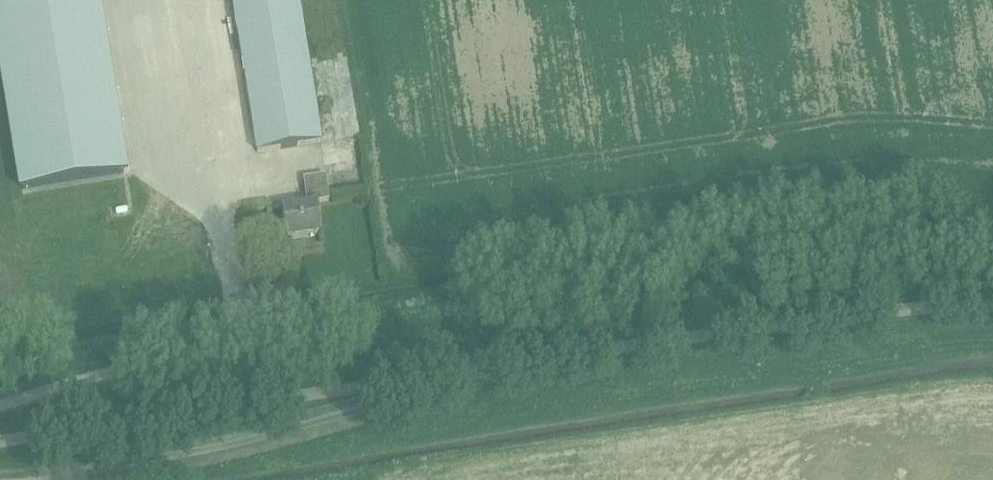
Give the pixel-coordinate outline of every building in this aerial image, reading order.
[(100,0),(0,0),(0,75),(19,191),(24,190),(124,174),(128,173),(100,0)] [(257,153),(321,142),(298,0),(232,0),(257,153)] [(329,201),(326,181),(325,176),(303,180),(306,202),(297,203),(297,207),(282,209),(287,240),(320,235),(316,203),(329,201)]
